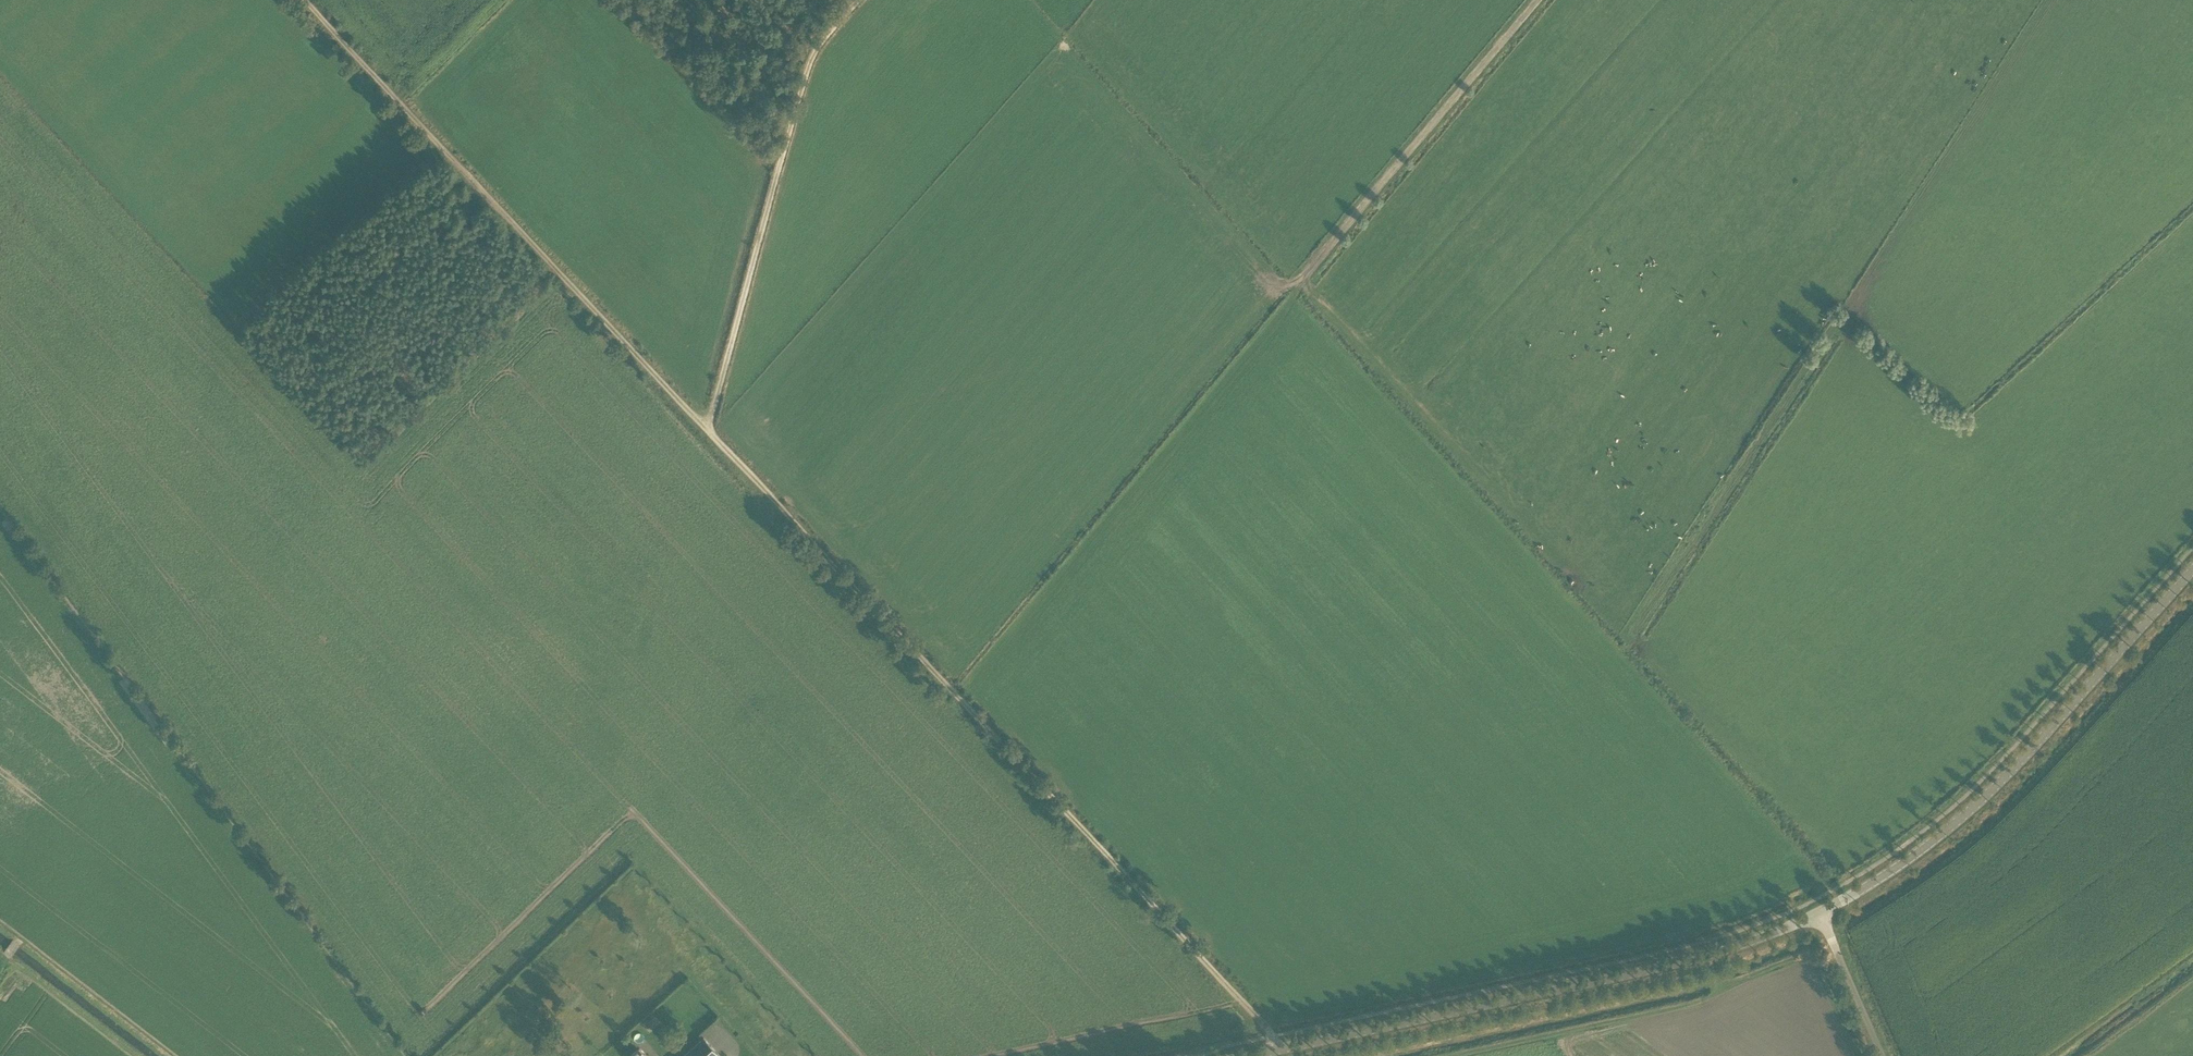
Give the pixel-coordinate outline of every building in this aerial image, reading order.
[(720,1055),(704,1037),(683,1055),(719,1055),(720,1055)] [(640,1048),(630,1055),(647,1055),(640,1048)]
